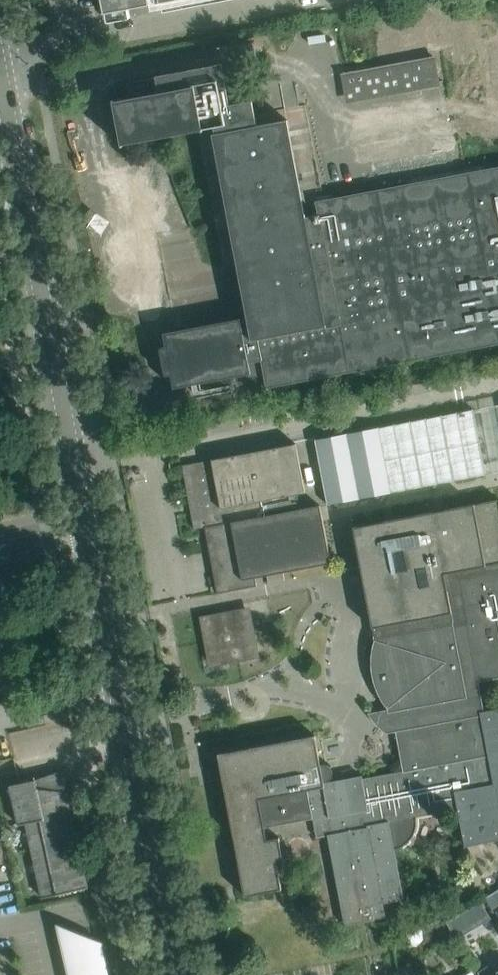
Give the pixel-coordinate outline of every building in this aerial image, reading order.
[(105,12),(151,3),(150,0),(102,0),(105,12)] [(442,32),(345,48),(351,83),(368,81),(370,94),(387,92),(390,111),(453,101),(442,32)] [(334,172),(319,206),(294,78),(239,88),(228,33),(114,54),(128,128),(208,113),(216,94),(252,282),(164,299),(178,372),(280,353),(265,339),(278,310),(367,293),(357,239),(375,220),(383,224),(395,195),(403,235),(418,201),(426,245),(413,247),(456,266),(463,303),(441,293),(414,323),(416,338),(497,323),(497,140),(334,172)] [(378,427),(313,439),(326,505),(390,492),(378,427)] [(295,443),(211,459),(211,460),(182,465),(194,530),(204,528),(217,594),(257,586),(255,578),(330,563),(319,505),(300,509),(297,495),(305,493),(295,443)] [(486,712),(480,683),(497,679),(497,499),(443,510),(444,514),(433,516),(432,512),(352,527),(374,641),(373,646),(371,654),(371,663),(371,672),(373,681),(376,689),(380,697),(384,704),(387,708),(388,713),(395,730),(403,771),(361,779),(362,781),(325,788),(324,782),(327,782),(330,780),(332,776),(333,772),(333,769),(331,765),(328,763),(324,763),(320,763),(315,735),(218,753),(244,896),(278,889),(273,864),(280,863),(275,838),(263,840),(261,828),(312,819),(316,838),(327,836),(344,926),(373,921),(373,919),(384,917),(382,904),(403,900),(393,849),(396,849),(401,847),(405,845),(408,842),(411,838),(413,833),(415,828),(415,821),(414,818),(457,810),(464,847),(497,840),(497,710),(486,712)] [(204,620),(212,663),(255,654),(247,611),(204,620)] [(87,887),(67,795),(63,779),(64,779),(64,778),(39,778),(40,783),(36,783),(35,778),(11,784),(19,823),(26,822),(42,897),(87,887)] [(15,863),(0,866),(0,883),(18,879),(15,863)] [(5,903),(26,901),(24,884),(3,887),(5,903)] [(485,898),(492,909),(497,906),(497,890),(485,898)] [(482,900),(442,924),(449,935),(488,911),(482,900)] [(98,943),(62,929),(72,974),(106,974),(98,943)] [(496,970),(492,963),(479,971),(481,974),(497,974),(497,968),(496,970)]
